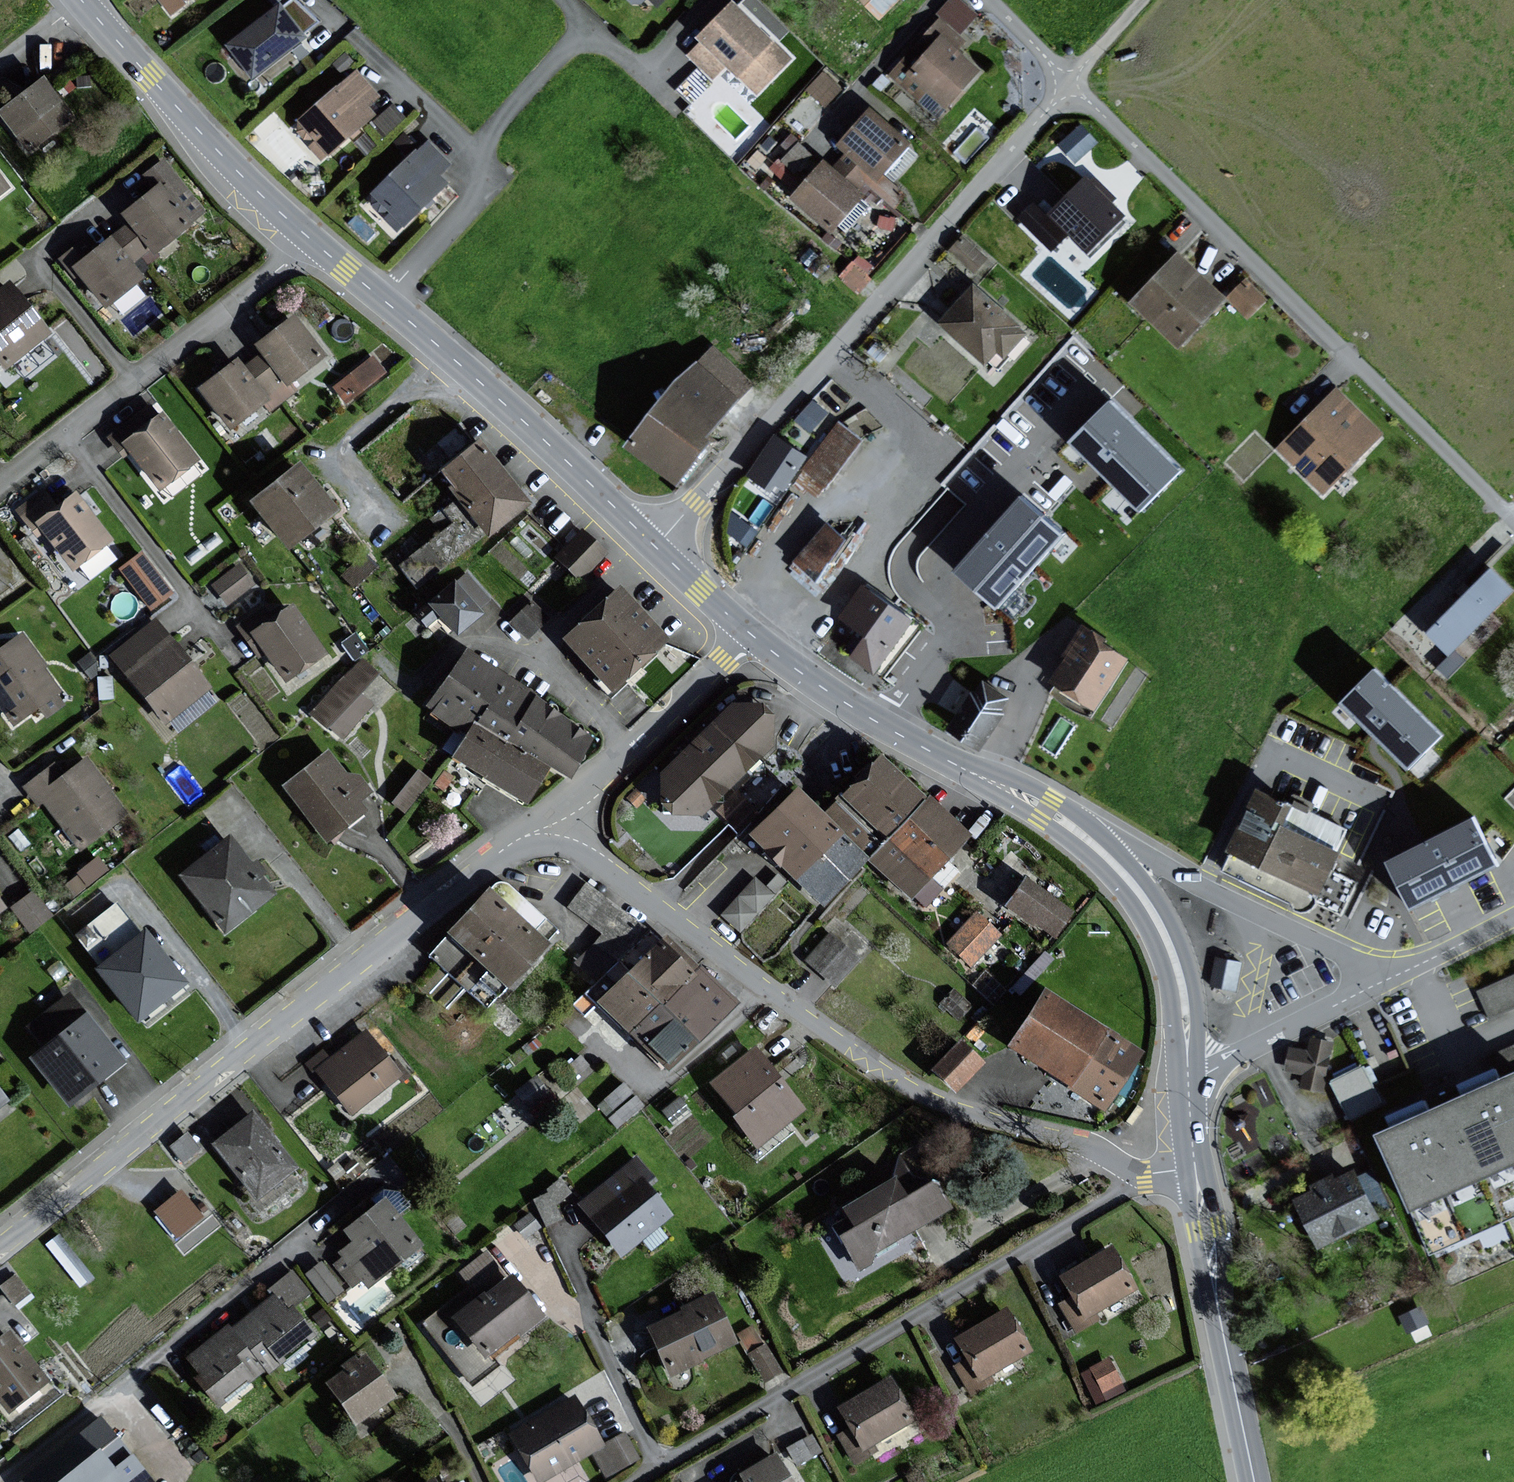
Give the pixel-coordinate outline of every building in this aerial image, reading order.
[(170,12),(182,4),(179,0),(160,0),(170,12)] [(878,17),(895,0),(861,0),(878,17)] [(298,34),(313,22),(291,1),(278,11),(276,7),(224,47),(249,79),(302,39),(298,34)] [(767,44),(730,6),(696,39),(701,44),(690,55),(713,79),(724,68),(733,77),(737,73),(756,93),(790,59),(771,41),(767,44)] [(936,116),(974,71),(952,52),(961,42),(938,22),(891,76),(936,116)] [(362,107),(374,96),(355,74),(298,123),(315,143),(310,147),(320,159),(369,116),(362,107)] [(836,90),(822,76),(809,90),(823,104),(836,90)] [(74,116),(47,78),(4,109),(32,147),(74,116)] [(905,144),(867,112),(836,147),(847,156),(836,168),(858,187),(863,181),(892,206),(901,197),(877,176),(905,144)] [(1059,138),(1076,157),(1099,136),(1082,117),(1059,138)] [(771,163),(785,177),(813,149),(798,135),(771,163)] [(446,165),(425,145),(373,197),(390,214),(385,220),(396,231),(442,184),(435,177),(446,165)] [(127,211),(134,220),(154,246),(156,249),(204,212),(165,161),(147,175),(157,188),(127,211)] [(858,196),(820,164),(789,200),(827,232),(858,196)] [(0,175),(0,193),(9,186),(0,175)] [(1084,182),(1048,215),(1084,254),(1120,220),(1084,182)] [(115,235),(135,261),(154,246),(134,220),(131,223),(115,235)] [(145,274),(135,261),(115,235),(95,251),(87,240),(63,258),(76,276),(82,272),(106,304),(145,274)] [(860,249),(841,270),(857,285),(877,264),(860,249)] [(1175,257),(1128,305),(1174,349),(1221,301),(1175,257)] [(1248,313),(1267,293),(1245,272),(1227,292),(1248,313)] [(51,331),(10,283),(0,291),(0,355),(9,365),(51,331)] [(972,288),(938,325),(981,363),(992,352),(1000,359),(1023,334),(972,288)] [(268,353),(257,361),(285,399),(297,390),(290,380),(326,354),(298,316),(260,343),(268,353)] [(736,399),(750,381),(711,351),(697,368),(691,364),(624,449),(671,485),(702,446),(695,441),(731,395),(736,399)] [(384,372),(374,358),(336,386),(347,400),(384,372)] [(272,408),(285,399),(257,361),(247,368),(240,359),(204,387),(233,426),(266,401),(272,408)] [(1334,390),(1273,451),(1322,498),(1382,440),(1334,390)] [(824,413),(812,403),(797,422),(809,432),(824,413)] [(1176,476),(1104,404),(1062,446),(1134,518),(1176,476)] [(199,458),(165,413),(160,417),(151,406),(111,435),(126,454),(133,448),(162,486),(199,458)] [(855,439),(836,425),(802,472),(805,474),(795,487),(803,493),(807,488),(815,493),(855,439)] [(800,458),(772,440),(747,478),(767,491),(771,484),(780,490),(800,458)] [(532,501),(486,443),(451,470),(462,484),(457,488),(492,532),(532,501)] [(340,507),(304,462),(257,499),(293,544),(340,507)] [(112,539),(78,493),(58,509),(45,491),(21,509),(40,533),(47,528),(75,566),(112,539)] [(1063,533),(1020,495),(948,575),(991,613),(1063,533)] [(485,534),(459,500),(434,520),(444,533),(401,566),(417,586),(485,534)] [(753,533),(741,525),(733,536),(745,545),(753,533)] [(838,542),(823,527),(792,564),(811,582),(838,542)] [(606,551),(584,531),(561,556),(582,576),(606,551)] [(172,592),(144,554),(124,568),(152,606),(172,592)] [(254,584),(240,565),(238,567),(215,584),(229,602),(254,584)] [(1487,573),(1424,635),(1445,656),(1508,594),(1487,573)] [(485,611),(460,580),(420,611),(430,623),(444,611),(460,631),(485,611)] [(670,637),(625,587),(570,637),(615,687),(670,637)] [(868,673),(908,620),(866,588),(841,621),(864,639),(849,659),(868,673)] [(547,617),(538,609),(532,603),(529,606),(515,620),(530,635),(547,617)] [(288,678),(328,651),(296,605),(274,619),(266,607),(240,625),(260,654),(268,649),(288,678)] [(210,685),(157,620),(115,655),(167,719),(210,685)] [(1099,641),(1079,629),(1061,657),(1064,659),(1049,685),(1092,711),(1121,663),(1095,647),(1099,641)] [(24,635),(1,651),(0,650),(0,700),(15,722),(41,704),(48,714),(62,704),(54,693),(59,690),(42,667),(46,664),(24,635)] [(473,730),(481,718),(512,738),(552,764),(567,775),(595,734),(470,652),(435,705),(473,730)] [(359,661),(310,715),(339,744),(372,708),(360,697),(377,674),(359,661)] [(1444,735),(1375,670),(1340,708),(1408,773),(1444,735)] [(977,683),(948,731),(978,749),(1007,702),(977,683)] [(737,703),(668,771),(668,807),(705,810),(776,745),(777,715),(765,702),(737,703)] [(473,730),(458,752),(489,773),(512,738),(481,718),(473,730)] [(552,764),(512,738),(489,773),(489,774),(528,800),(552,764)] [(360,775),(347,772),(330,751),(288,785),(331,838),(367,809),(358,799),(371,788),(360,775)] [(884,755),(833,811),(877,852),(929,796),(884,755)] [(125,815),(87,761),(65,777),(57,765),(28,786),(41,803),(47,798),(82,846),(125,815)] [(402,806),(428,777),(418,767),(391,796),(402,806)] [(757,833),(800,874),(842,832),(845,829),(802,787),(757,833)] [(931,793),(929,796),(877,852),(872,858),(914,896),(916,894),(927,904),(954,873),(944,864),(973,832),(931,793)] [(1252,795),(1225,854),(1314,894),(1341,835),(1252,795)] [(1472,821),(1382,866),(1407,915),(1497,870),(1472,821)] [(826,902),(869,858),(842,832),(800,874),(799,876),(826,902)] [(228,927),(272,891),(229,838),(185,875),(228,927)] [(1074,910),(1030,879),(1013,902),(1057,933),(1074,910)] [(772,894),(756,880),(726,914),(742,928),(772,894)] [(515,983),(554,941),(549,937),(557,928),(508,883),(502,890),(498,886),(436,953),(488,1002),(510,979),(515,983)] [(600,942),(635,970),(664,941),(661,939),(590,883),(573,904),(608,932),(600,942)] [(51,915),(35,893),(15,908),(31,929),(51,915)] [(1000,934),(978,914),(951,943),(973,963),(1000,934)] [(142,1015),(186,980),(147,932),(103,966),(142,1015)] [(701,967),(669,936),(664,941),(635,970),(667,1002),(701,967)] [(857,960),(832,936),(810,959),(836,982),(857,960)] [(1237,965),(1215,961),(1211,987),(1232,991),(1237,965)] [(702,1036),(736,1002),(701,967),(667,1002),(702,1036)] [(702,1036),(667,1002),(635,970),(606,1000),(673,1066),(702,1036)] [(1107,1107),(1144,1048),(1050,989),(1017,1043),(1077,1081),(1074,1086),(1107,1107)] [(73,1101),(125,1059),(72,995),(35,1025),(52,1046),(38,1057),(73,1101)] [(401,1073),(368,1032),(320,1070),(353,1111),(401,1073)] [(1332,1043),(1308,1039),(1306,1052),(1287,1048),(1282,1073),(1301,1077),(1299,1089),(1322,1094),(1332,1043)] [(983,1060),(963,1042),(940,1068),(960,1086),(983,1060)] [(759,1143),(805,1107),(758,1047),(717,1079),(743,1113),(738,1116),(759,1143)] [(1492,1058),(1504,1086),(1480,1096),(1405,1128),(1373,1141),(1404,1212),(1413,1208),(1431,1250),(1512,1216),(1513,1215),(1513,1048),(1492,1058)] [(1360,1069),(1328,1084),(1347,1123),(1378,1108),(1360,1069)] [(297,1167),(256,1114),(218,1143),(259,1196),(297,1167)] [(199,1149),(188,1134),(173,1146),(185,1160),(199,1149)] [(954,1204),(939,1179),(910,1171),(901,1156),(897,1177),(848,1205),(855,1217),(838,1226),(863,1267),(876,1259),(872,1252),(954,1204)] [(654,1175),(640,1158),(586,1203),(625,1251),(672,1213),(646,1182),(654,1175)] [(1352,1174),(1295,1199),(1315,1246),(1373,1221),(1352,1174)] [(562,1178),(532,1193),(546,1220),(561,1212),(553,1196),(568,1188),(562,1178)] [(202,1215),(183,1192),(159,1211),(177,1234),(202,1215)] [(368,1283),(422,1243),(390,1200),(350,1229),(359,1241),(344,1252),(348,1257),(339,1264),(353,1283),(363,1276),(368,1283)] [(92,1277),(60,1235),(49,1243),(81,1285),(92,1277)] [(1113,1248),(1067,1274),(1078,1294),(1062,1303),(1077,1330),(1101,1316),(1096,1308),(1134,1287),(1113,1248)] [(328,1298),(346,1284),(323,1255),(305,1268),(328,1298)] [(547,1314),(515,1274),(462,1316),(489,1351),(522,1325),(526,1331),(547,1314)] [(29,1293),(17,1276),(4,1285),(16,1302),(29,1293)] [(737,1340),(715,1292),(687,1305),(690,1309),(654,1326),(674,1369),(737,1340)] [(291,1313),(277,1296),(235,1330),(267,1367),(271,1371),(285,1360),(282,1355),(313,1330),(296,1309),(291,1313)] [(1007,1309),(958,1339),(970,1358),(958,1365),(974,1391),(994,1379),(990,1373),(1031,1349),(1007,1309)] [(253,1379),(267,1367),(235,1330),(231,1325),(193,1356),(206,1371),(199,1376),(221,1403),(226,1399),(223,1396),(250,1374),(253,1379)] [(12,1332),(0,1342),(0,1394),(11,1408),(48,1379),(12,1332)] [(1111,1354),(1082,1367),(1096,1397),(1125,1384),(1111,1354)] [(397,1393),(370,1356),(362,1362),(358,1356),(347,1365),(350,1369),(332,1382),(359,1420),(397,1393)] [(910,1407),(893,1378),(845,1406),(857,1427),(842,1436),(857,1460),(877,1448),(873,1442),(907,1422),(901,1413),(910,1407)] [(604,1446),(601,1441),(577,1398),(517,1432),(543,1478),(596,1449),(608,1471),(638,1455),(626,1434),(604,1446)] [(105,1420),(24,1481),(26,1481),(152,1481),(105,1420)] [(778,1454),(747,1472),(753,1481),(795,1481),(778,1454)]
